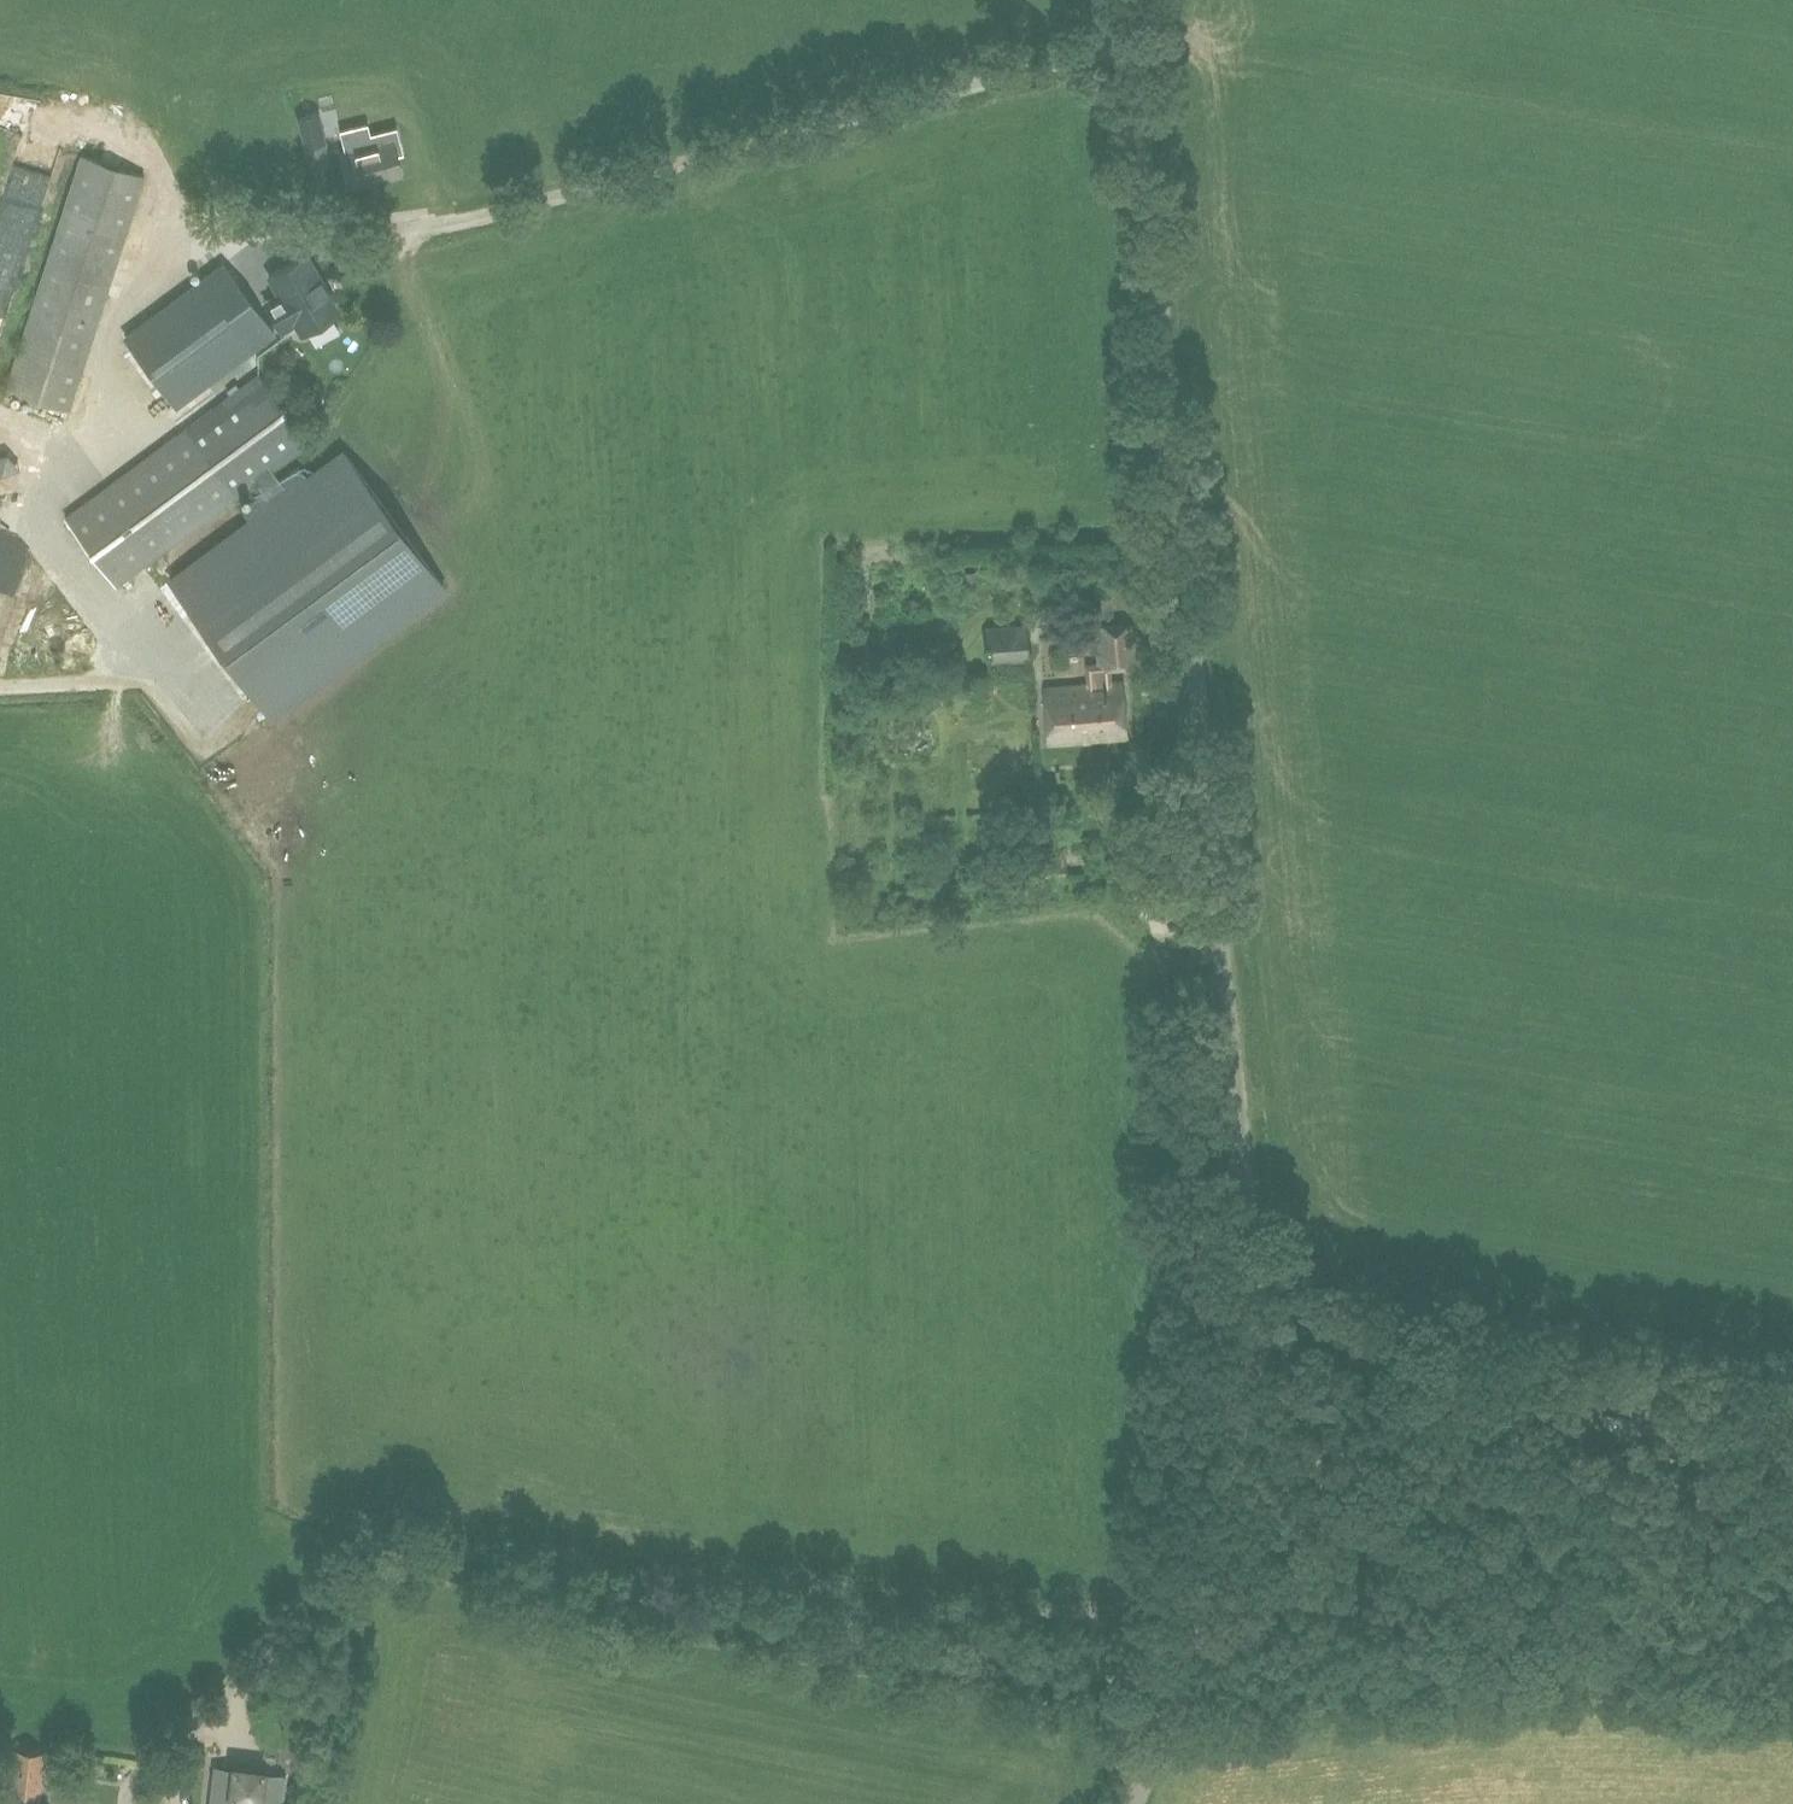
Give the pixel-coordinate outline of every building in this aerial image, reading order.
[(349,186),(402,173),(394,139),(341,152),(349,186)] [(305,146),(315,185),(338,179),(329,141),(305,146)] [(70,410),(145,174),(83,154),(8,390),(70,410)] [(301,329),(335,311),(320,285),(324,283),(308,254),(271,275),(286,302),(271,310),(279,323),(294,315),(301,329)] [(203,270),(105,342),(156,411),(254,339),(203,270)] [(259,374),(251,380),(67,516),(117,583),(308,443),(259,374)] [(171,581),(270,716),(447,583),(347,448),(308,478),(298,465),(239,509),(249,522),(171,581)] [(986,624),(988,658),(1028,656),(1026,622),(986,624)] [(1121,680),(1109,681),(1108,667),(1140,665),(1137,622),(1096,624),(1098,667),(1086,668),(1087,683),(1043,685),(1046,741),(1124,736),(1121,680)] [(1051,872),(1054,886),(1076,881),(1073,867),(1051,872)] [(283,1775),(216,1767),(211,1803),(279,1803),(283,1775)] [(45,1780),(16,1777),(13,1803),(42,1803),(45,1780)]
